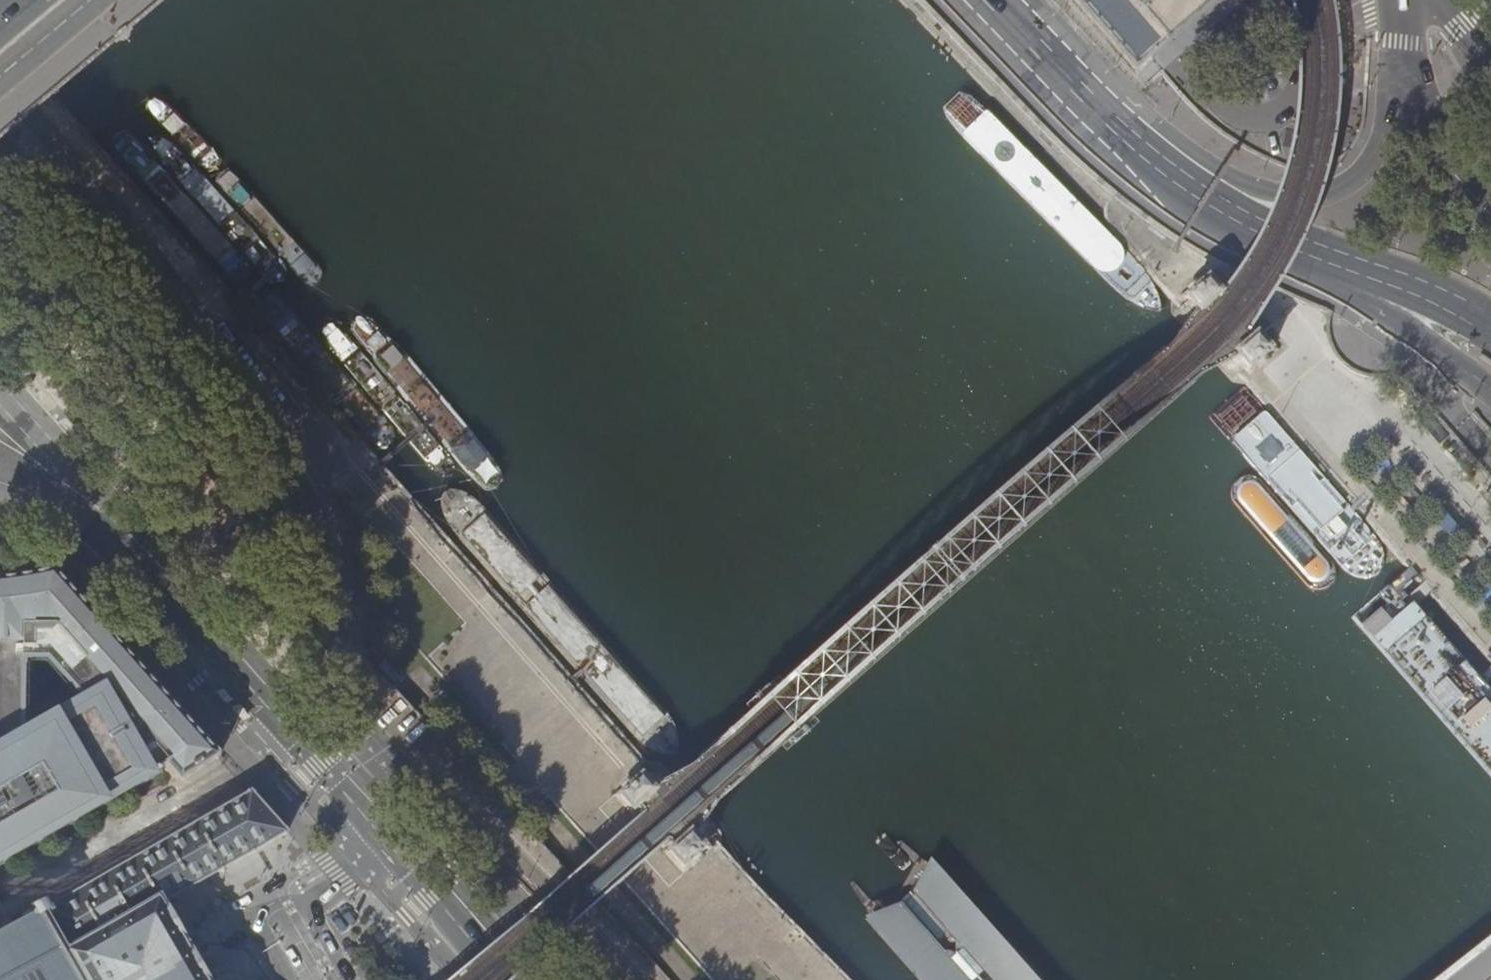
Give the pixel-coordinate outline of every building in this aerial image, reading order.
[(1136,72),(1151,58),(1153,57),(1216,0),(1149,0),(1142,7),(1135,0),(1073,0),(1136,72)] [(1165,71),(1153,57),(1151,58),(1163,72),(1165,71)] [(441,512),(453,532),(638,741),(647,748),(661,753),(675,754),(676,744),(676,734),(669,718),(486,510),(469,495),(463,491),(456,488),(449,487),(446,488),(443,490),(440,494),(439,498),(441,512)] [(261,527),(266,535),(276,528),(271,520),(261,527)] [(163,773),(152,754),(160,749),(171,766),(173,764),(184,777),(219,755),(153,681),(58,575),(56,572),(16,579),(1,581),(0,581),(0,866),(163,773)] [(1392,583),(1352,618),(1490,775),(1490,694),(1480,682),(1410,604),(1392,583)] [(403,741),(423,722),(393,691),(373,710),(403,741)] [(650,771),(623,795),(642,815),(668,792),(650,771)] [(203,969),(190,945),(168,905),(288,833),(252,793),(49,910),(46,905),(36,911),(38,914),(0,936),(0,979),(209,979),(203,969)] [(933,862),(921,859),(904,844),(914,866),(899,892),(875,902),(853,888),(866,908),(866,918),(920,979),(1038,979),(933,862)]
